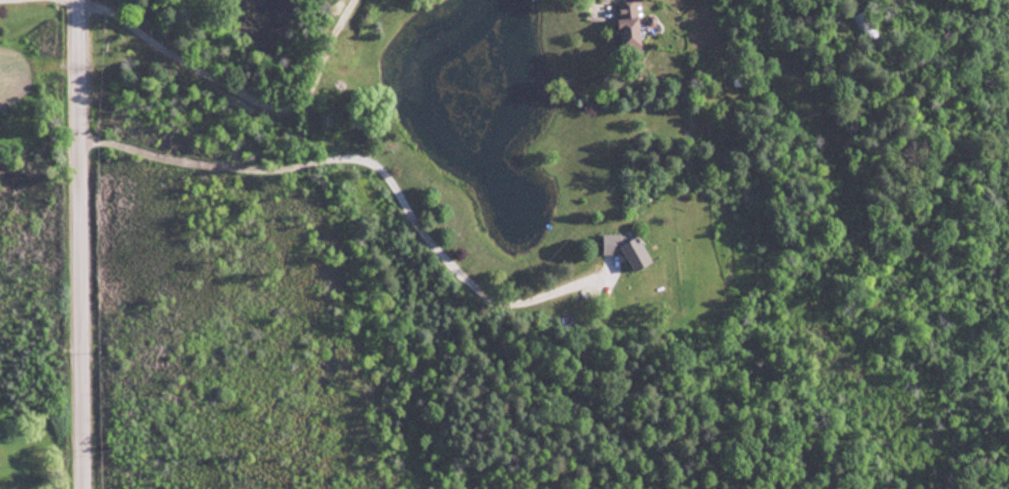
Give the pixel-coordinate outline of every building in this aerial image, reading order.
[(614,2),(617,53),(639,52),(636,0),(614,2)] [(875,35),(863,9),(851,15),(863,41),(875,35)] [(599,234),(600,254),(625,254),(625,267),(641,267),(641,239),(619,240),(619,234),(599,234)]
